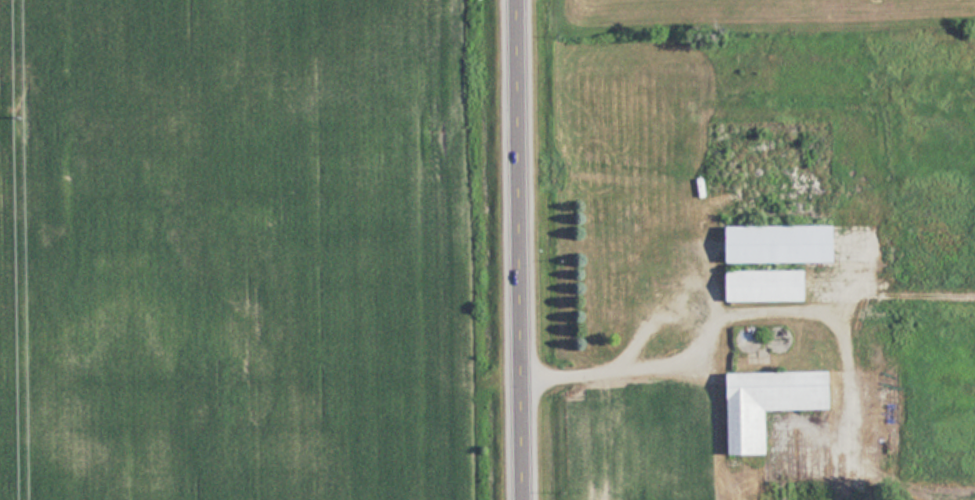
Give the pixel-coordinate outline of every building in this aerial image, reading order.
[(731,227),(731,263),(840,263),(839,227),(731,227)] [(810,302),(810,271),(730,271),(730,302),(810,302)] [(732,373),(733,453),(769,453),(769,410),(836,409),(836,372),(732,373)]
